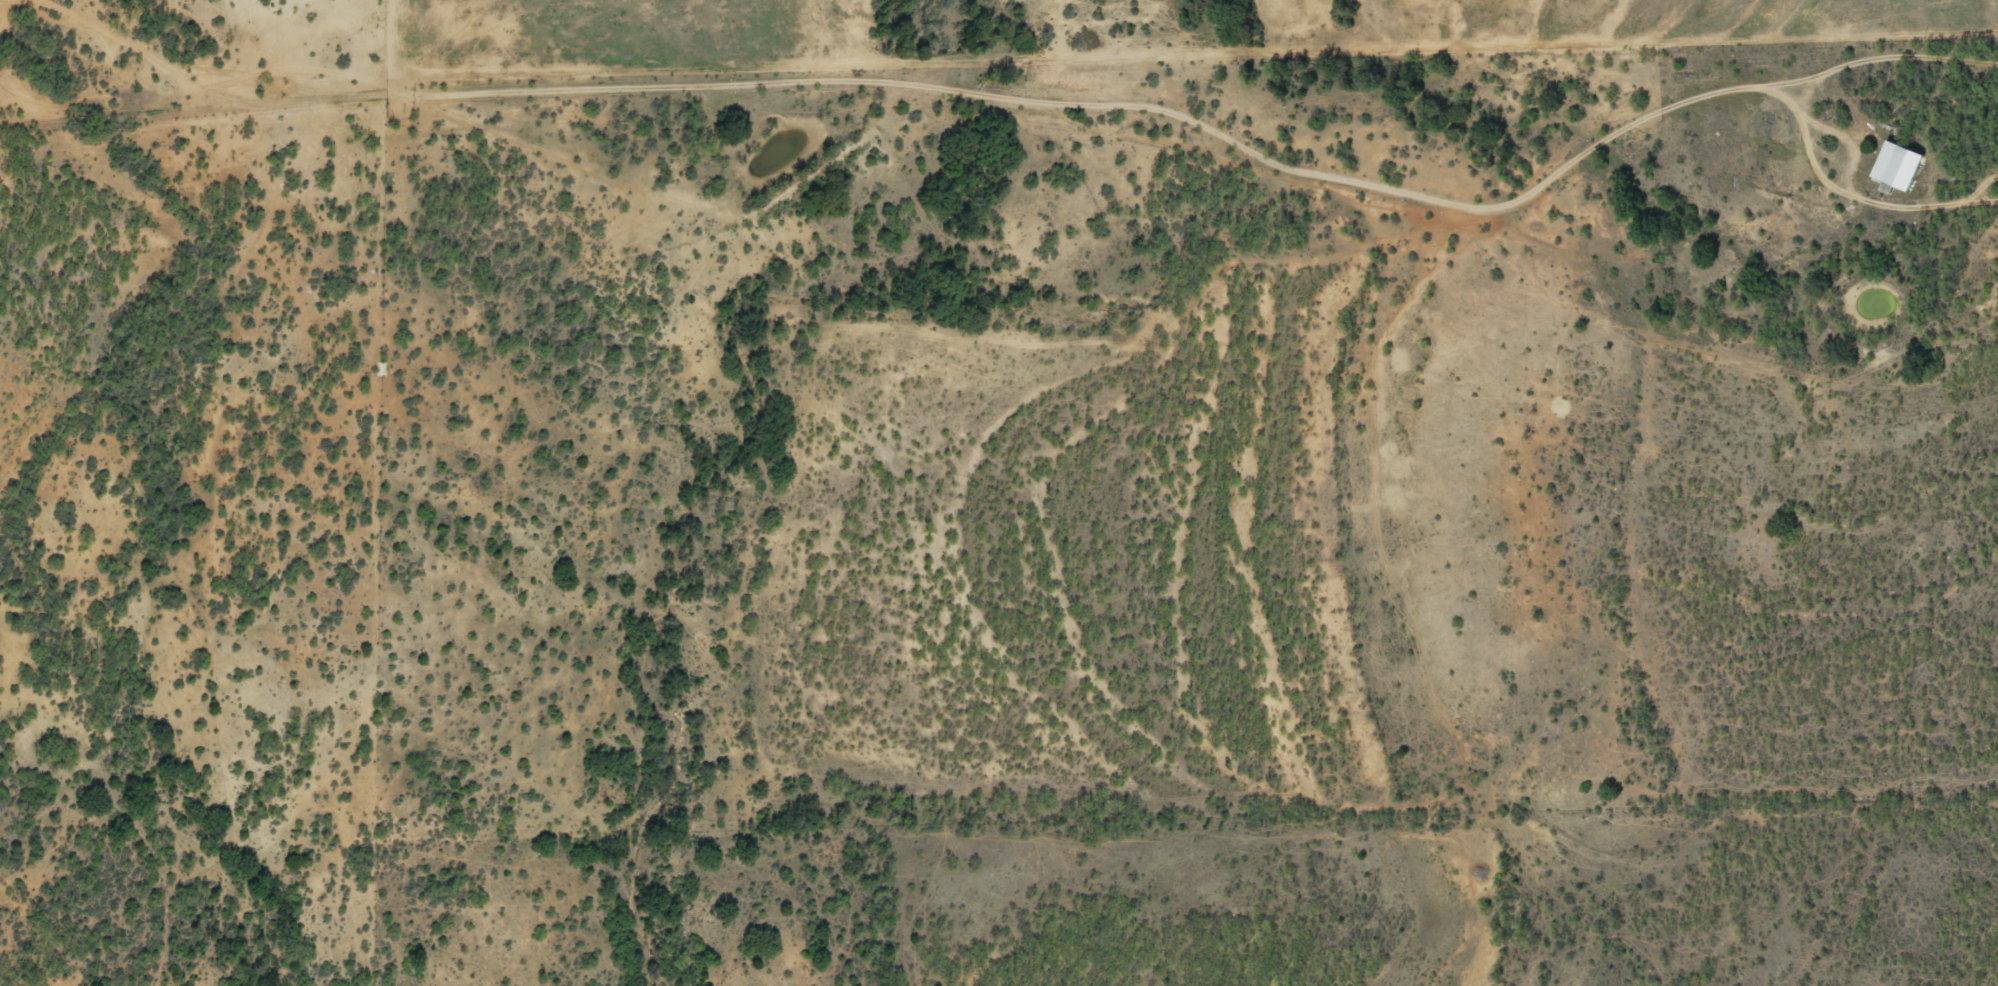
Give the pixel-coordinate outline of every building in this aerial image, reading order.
[(1929,152),(1890,140),(1878,178),(1918,190),(1929,152)]
